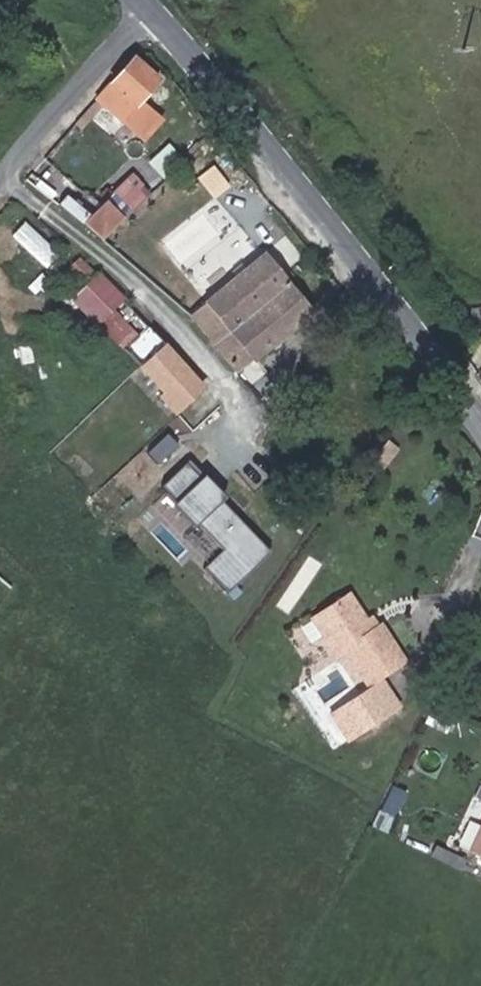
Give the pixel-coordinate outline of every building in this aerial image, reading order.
[(153,77),(130,57),(95,98),(133,131),(147,114),(133,101),(153,77)] [(103,238),(134,207),(127,199),(145,181),(133,169),(82,222),(103,238)] [(134,207),(152,189),(145,181),(127,199),(134,207)] [(14,234),(49,266),(62,252),(27,219),(14,234)] [(307,310),(262,254),(206,300),(211,305),(194,319),(234,368),(307,310)] [(101,275),(76,298),(164,393),(159,398),(175,414),(205,387),(101,275)] [(164,461),(178,441),(166,433),(152,453),(164,461)] [(273,550),(187,462),(163,486),(224,549),(206,567),(236,598),(245,589),(239,583),(273,550)] [(414,666),(390,629),(386,632),(381,622),(372,628),(355,601),(319,624),(342,661),(356,652),(379,688),(414,666)] [(386,726),(369,700),(338,720),(355,746),(386,726)] [(469,839),(480,844),(480,812),(469,839)]
